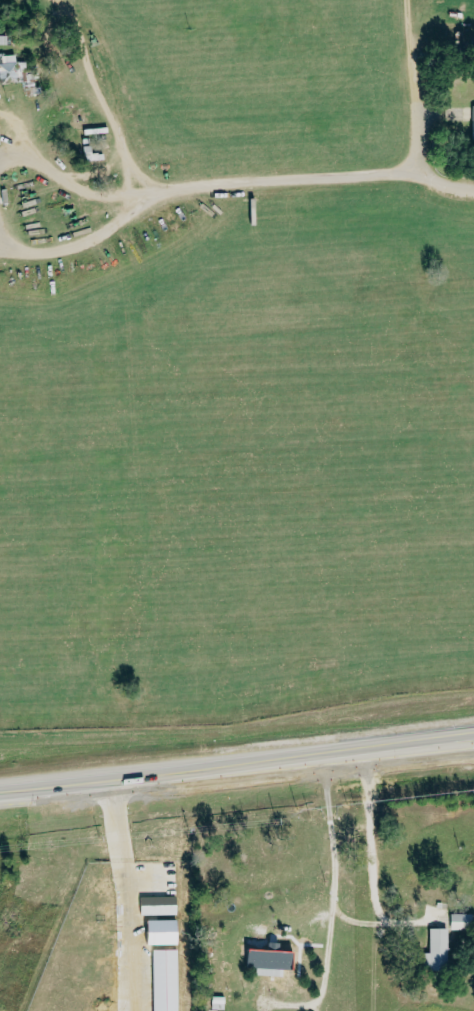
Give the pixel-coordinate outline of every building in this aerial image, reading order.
[(25,82),(26,96),(40,95),(37,73),(30,74),(28,61),(18,62),(17,55),(0,57),(0,65),(2,85),(25,82)] [(473,930),(473,914),(454,914),(453,929),(473,930)] [(150,946),(180,945),(180,921),(150,921),(150,946)] [(432,954),(428,954),(427,971),(450,971),(451,929),(432,929),(432,954)] [(290,992),(292,946),(273,945),(273,955),(266,954),(265,981),(271,982),(270,991),(290,992)] [(180,950),(155,951),(156,1010),(181,1010),(180,950)]
